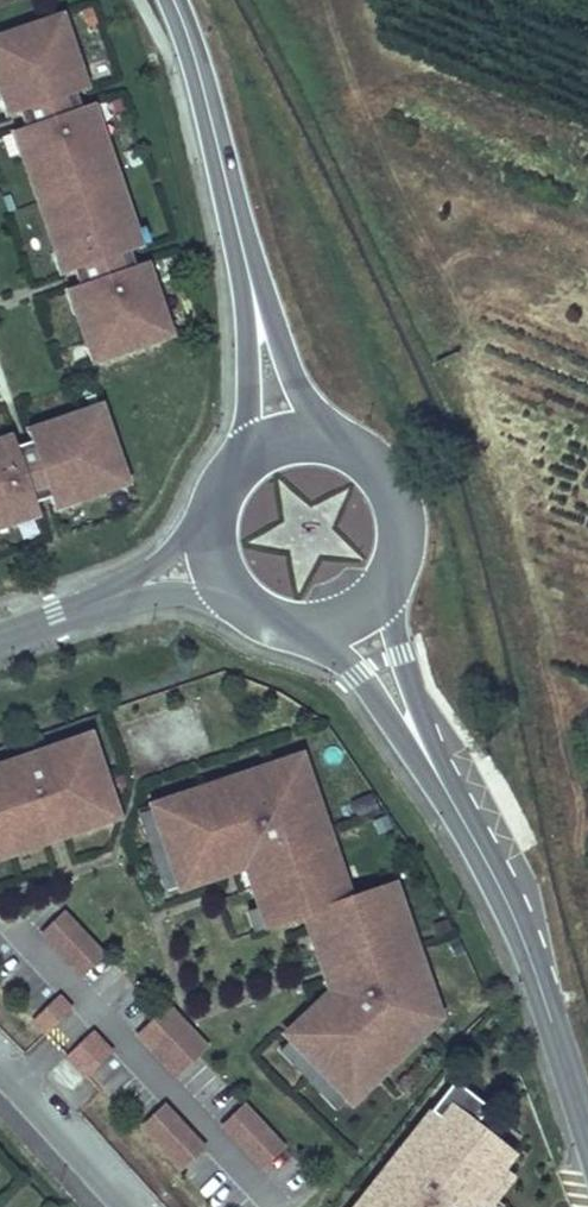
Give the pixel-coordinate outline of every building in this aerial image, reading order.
[(60,17),(0,37),(0,89),(1,92),(6,90),(14,114),(19,112),(24,127),(19,129),(27,152),(22,154),(55,250),(60,249),(68,272),(74,270),(79,285),(73,287),(81,311),(77,312),(93,361),(169,335),(153,286),(148,288),(140,264),(134,266),(129,251),(135,249),(127,226),(131,224),(98,128),(94,129),(85,106),(80,108),(75,93),(80,91),(72,67),(77,66),(60,17)] [(85,89),(77,66),(72,67),(80,91),(85,89)] [(6,90),(1,92),(9,115),(14,114),(6,90)] [(94,129),(98,128),(90,104),(85,106),(94,129)] [(14,130),(22,154),(27,152),(19,129),(14,130)] [(127,226),(135,249),(140,248),(131,224),(127,226)] [(60,249),(55,250),(64,274),(68,272),(60,249)] [(148,288),(153,286),(145,262),(140,264),(148,288)] [(81,311),(73,287),(69,288),(77,312),(81,311)] [(15,521),(13,516),(37,508),(35,503),(50,498),(51,503),(75,495),(77,500),(126,483),(100,407),(51,424),(52,428),(28,436),(30,442),(16,447),(14,441),(0,446),(0,526),(15,521)] [(27,432),(28,436),(52,428),(51,424),(27,432)] [(14,441),(12,437),(0,441),(0,446),(14,441)] [(75,495),(51,503),(53,508),(77,500),(75,495)] [(38,513),(37,508),(13,516),(15,521),(38,513)] [(95,733),(74,739),(80,756),(92,752),(102,780),(110,778),(95,733)] [(65,826),(68,834),(105,822),(100,807),(118,801),(110,778),(102,780),(92,752),(80,756),(74,739),(39,751),(42,759),(0,773),(0,849),(65,826)] [(42,759),(39,751),(0,765),(0,773),(42,759)] [(295,792),(310,787),(299,755),(239,776),(245,792),(289,776),(295,792)] [(239,776),(149,808),(178,890),(246,865),(251,880),(237,886),(253,932),(292,919),(297,934),(317,927),(322,941),(302,948),(316,985),(326,981),(328,989),(308,1015),(304,1011),(290,1028),(293,1030),(278,1048),(349,1105),(363,1087),(368,1091),(382,1075),(369,1064),(381,1049),(403,1066),(435,1026),(420,1013),(432,998),(399,900),(379,908),(373,891),(350,899),(345,884),(329,890),(324,876),(340,871),(310,787),(295,792),(289,776),(245,792),(239,776)] [(123,816),(118,801),(100,807),(105,822),(123,816)] [(167,894),(178,890),(149,808),(138,812),(167,894)] [(68,834),(65,826),(0,849),(0,858),(68,834)] [(329,890),(345,884),(340,871),(324,876),(329,890)] [(379,908),(399,900),(393,884),(373,891),(379,908)] [(106,954),(67,912),(44,933),(83,975),(106,954)] [(297,934),(302,948),(322,941),(317,927),(297,934)] [(320,999),(328,989),(326,981),(316,985),(320,999)] [(46,1033),(70,1010),(58,996),(33,1019),(46,1033)] [(444,1016),(432,998),(420,1013),(435,1026),(444,1016)] [(211,1046),(172,1005),(139,1036),(178,1077),(211,1046)] [(70,1010),(46,1033),(67,1055),(91,1031),(70,1010)] [(87,1076),(111,1053),(91,1031),(67,1055),(87,1076)] [(342,1114),(349,1105),(278,1048),(271,1058),(342,1114)] [(394,1060),(381,1049),(369,1064),(382,1075),(394,1060)] [(505,1169),(516,1156),(474,1123),(486,1108),(451,1080),(439,1095),(349,1206),(490,1206),(515,1176),(505,1169)] [(249,1101),(223,1125),(261,1167),(287,1143),(249,1101)] [(168,1104),(143,1128),(181,1168),(206,1144),(168,1104)] [(217,1201),(234,1175),(202,1155),(186,1181),(217,1201)]
